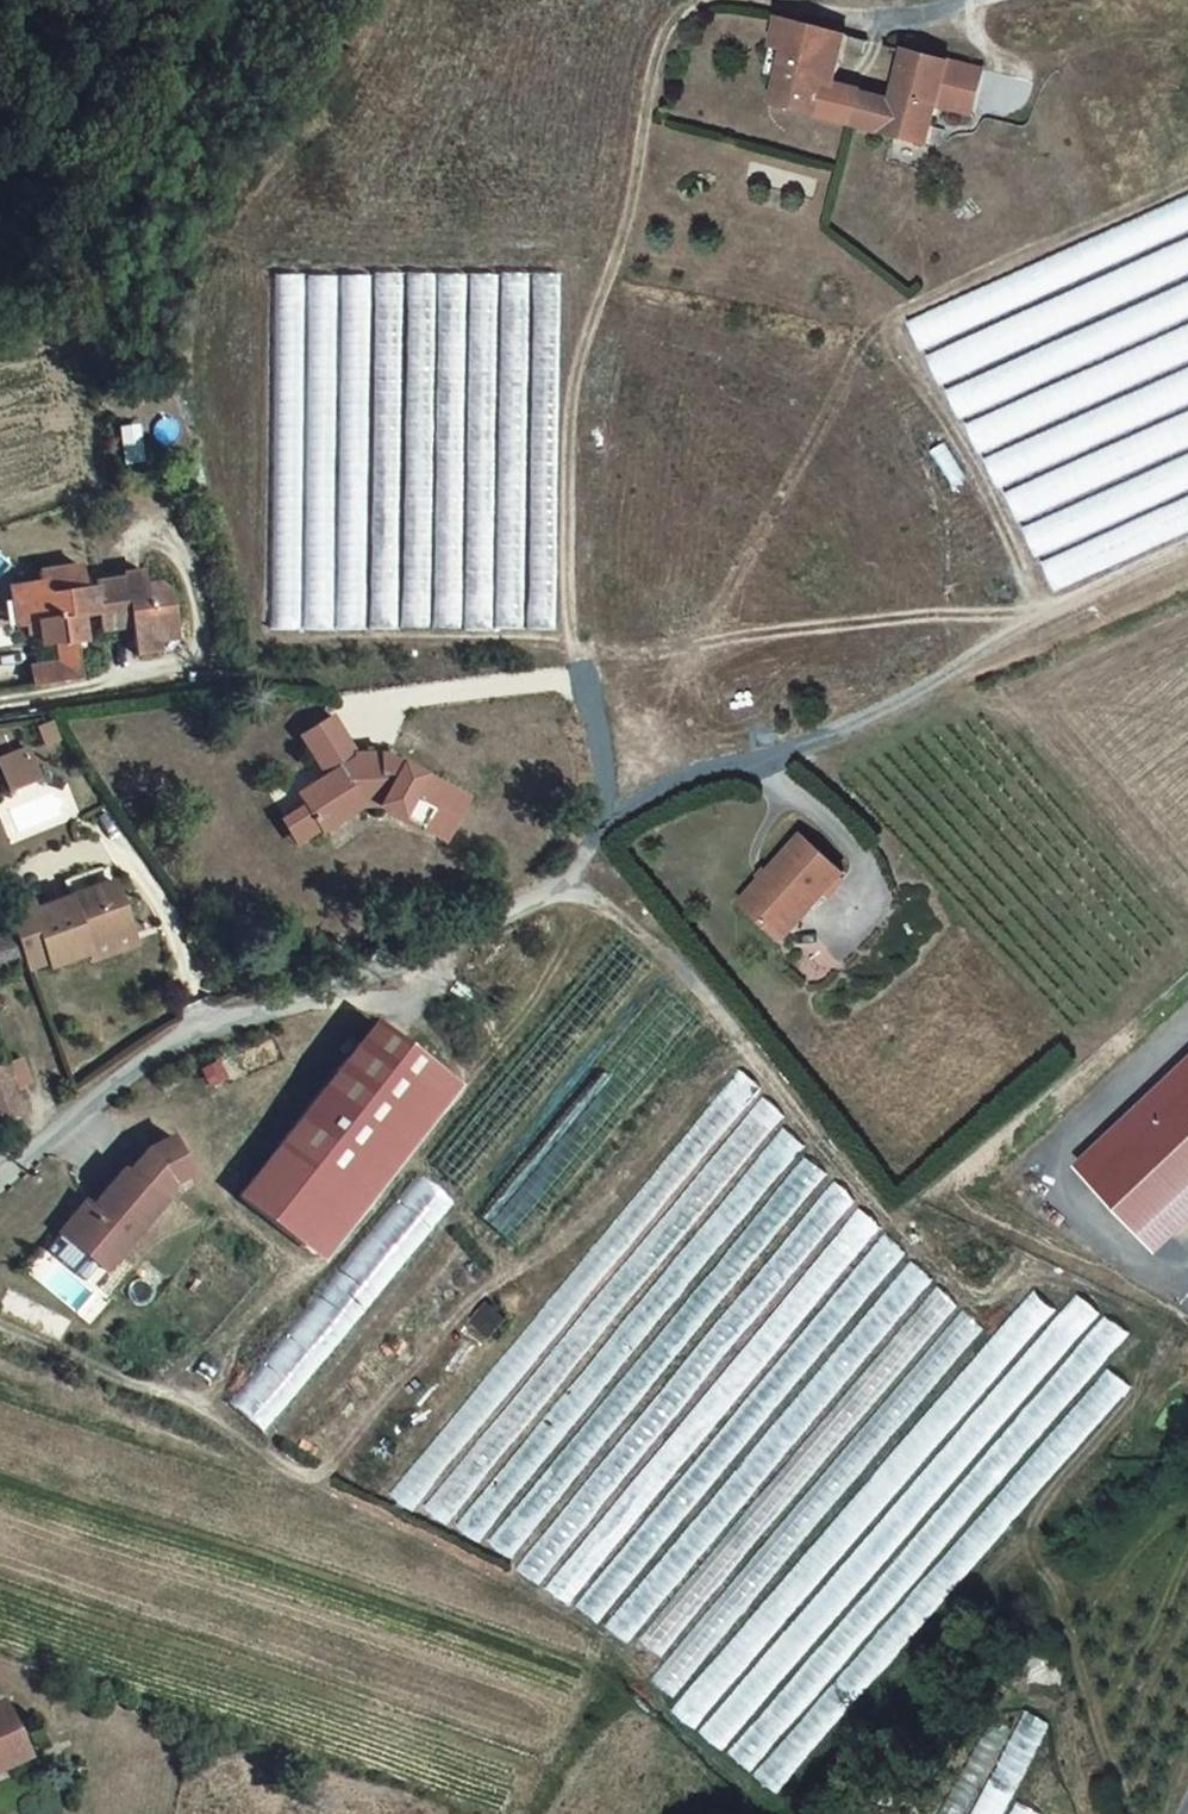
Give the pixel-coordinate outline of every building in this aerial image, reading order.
[(838,45),(771,29),(761,72),(773,74),(764,116),(813,126),(821,94),(817,93),(822,59),(834,63),(838,45)] [(894,57),(886,101),(923,110),(958,120),(969,76),(894,57)] [(923,110),(886,101),(885,106),(828,93),(834,63),(822,59),(817,93),(821,94),(813,126),(843,133),(917,149),(923,110)] [(905,321),(920,354),(1187,233),(1187,192),(905,321)] [(923,356),(938,390),(1187,276),(1187,236),(923,356)] [(273,273),(269,631),(302,631),(305,273),(273,273)] [(430,629),(436,274),(408,273),(402,628),(430,629)] [(525,628),(530,274),(502,273),(496,628),(525,628)] [(336,630),(339,275),(307,274),(304,630),(336,630)] [(462,629),(467,274),(439,274),(434,628),(462,629)] [(493,629),(498,274),(470,274),(464,629),(493,629)] [(555,629),(561,274),(532,274),(527,628),(555,629)] [(368,631),(372,275),(340,275),(337,630),(368,631)] [(400,631),(403,275),(372,275),(369,631),(400,631)] [(944,389),(960,423),(1187,320),(1187,279),(944,389)] [(964,424),(980,458),(1187,363),(1187,323),(964,424)] [(982,459),(997,492),(1187,406),(1187,365),(982,459)] [(1001,494),(1017,528),(1187,450),(1187,409),(1001,494)] [(1020,527),(1035,561),(1187,492),(1187,451),(1020,527)] [(1039,562),(1054,596),(1187,535),(1187,495),(1039,562)] [(107,578),(85,581),(90,614),(92,626),(114,625),(114,618),(125,616),(132,655),(157,651),(154,629),(171,626),(163,585),(144,575),(126,578),(126,566),(107,570),(107,578)] [(85,581),(68,588),(65,567),(23,574),(25,582),(0,585),(0,607),(5,629),(18,628),(22,645),(56,639),(61,659),(29,666),(32,685),(80,678),(73,643),(80,642),(75,617),(90,614),(85,581)] [(292,804),(300,821),(311,845),(350,827),(367,828),(426,869),(453,832),(384,787),(387,778),(347,776),(327,736),(300,747),(322,792),(292,804)] [(38,780),(26,745),(0,754),(0,784),(2,792),(38,780)] [(292,853),(311,845),(300,821),(281,829),(292,853)] [(738,915),(768,943),(797,912),(808,922),(841,886),(799,848),(738,915)] [(81,955),(79,947),(75,936),(118,925),(106,884),(26,907),(42,961),(43,966),(81,955)] [(0,904),(0,921),(17,968),(42,961),(26,907),(24,898),(0,904)] [(779,953),(808,922),(797,912),(768,943),(779,953)] [(75,936),(79,947),(120,934),(118,925),(75,936)] [(477,1213),(518,1247),(703,1024),(662,990),(477,1213)] [(381,1021),(363,1045),(426,1092),(308,1247),(323,1259),(459,1080),(381,1021)] [(426,1092),(363,1045),(246,1200),(308,1247),(426,1092)] [(1071,1165),(1153,1252),(1187,1220),(1187,1055),(1071,1165)] [(20,1113),(5,1067),(0,1069),(0,1120),(20,1113)] [(391,1493),(414,1511),(760,1088),(737,1070),(391,1493)] [(425,1508),(446,1526),(784,1117),(763,1099),(425,1508)] [(479,1543),(805,1147),(782,1128),(455,1524),(479,1543)] [(72,1243),(105,1271),(163,1203),(160,1201),(175,1184),(192,1174),(173,1136),(148,1150),(128,1174),(124,1170),(94,1206),(100,1210),(72,1243)] [(510,1558),(827,1173),(806,1156),(489,1540),(510,1558)] [(226,1401),(264,1433),(454,1203),(416,1172),(226,1401)] [(518,1568),(538,1585),(855,1200),(835,1183),(518,1568)] [(61,1234),(72,1243),(100,1210),(94,1206),(89,1201),(61,1234)] [(547,1588),(568,1605),(879,1227),(858,1210),(547,1588)] [(577,1606),(599,1624),(905,1254),(884,1236),(577,1606)] [(605,1625),(627,1644),(933,1280),(910,1261),(605,1625)] [(640,1639),(661,1656),(959,1305),(938,1287),(640,1639)] [(1033,1290),(672,1710),(695,1730),(1057,1310),(1033,1290)] [(700,1732),(722,1751),(1098,1314),(1076,1295),(700,1732)] [(962,1310),(651,1679),(673,1697),(984,1328),(962,1310)] [(1103,1315),(728,1752),(749,1770),(1125,1333),(1103,1315)] [(776,1795),(1131,1386),(1109,1367),(753,1776),(776,1795)] [(28,1761),(5,1707),(0,1709),(0,1772),(28,1761)] [(1052,1723),(1024,1709),(969,1813),(1004,1813),(1052,1723)] [(1012,1731),(989,1719),(939,1813),(968,1813),(1012,1731)] [(1017,1801),(1010,1813),(1042,1813),(1017,1801)]
